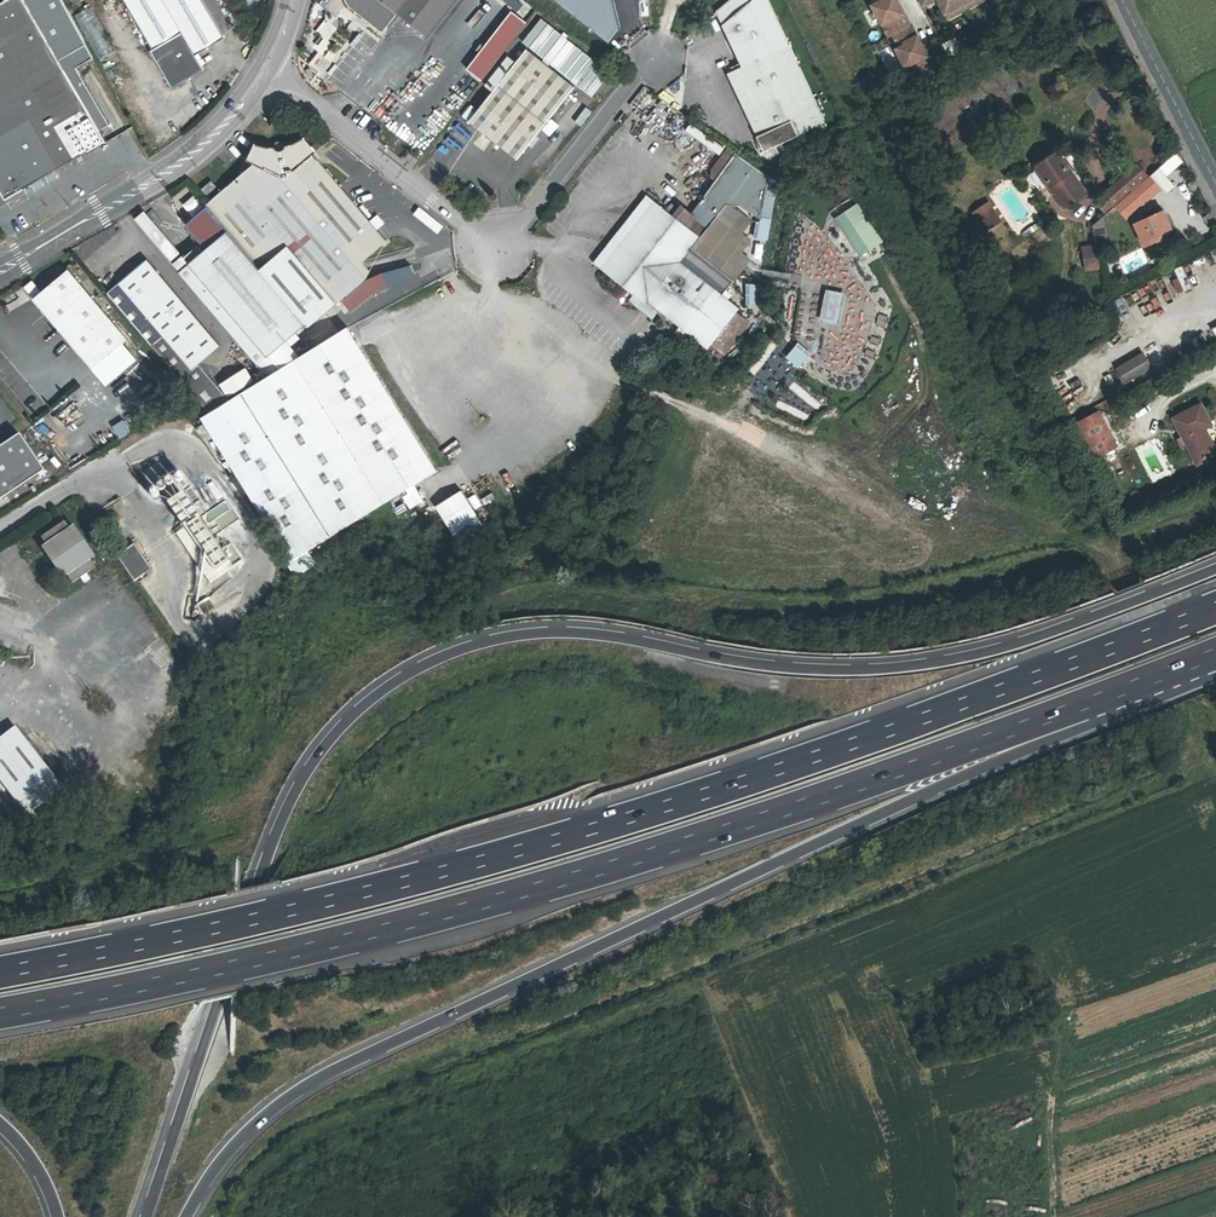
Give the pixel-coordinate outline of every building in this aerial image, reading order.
[(24,0),(6,0),(0,3),(0,190),(6,199),(12,195),(17,193),(32,184),(42,178),(106,141),(99,130),(67,73),(59,60),(24,0)] [(59,60),(83,47),(56,0),(24,0),(59,60)] [(225,37),(203,0),(126,0),(154,49),(150,51),(172,88),(204,69),(196,54),(225,37)] [(240,15),(263,0),(230,0),(240,15)] [(411,24),(430,0),(345,0),(347,3),(348,6),(383,33),(398,14),(411,24)] [(411,24),(427,37),(457,0),(430,0),(411,24)] [(492,3),(489,0),(485,0),(453,30),(457,35),(492,3)] [(561,8),(564,4),(585,24),(608,0),(553,0),(561,8)] [(768,0),(729,0),(716,11),(742,66),(728,73),(764,151),(826,122),(768,0)] [(888,36),(910,25),(904,13),(902,14),(896,3),(895,0),(882,0),(872,5),(888,36)] [(961,0),(938,0),(945,13),(960,5),(963,4),(961,0)] [(983,0),(970,0),(963,4),(966,9),(983,0)] [(902,14),(904,13),(898,2),(896,3),(902,14)] [(960,5),(945,13),(948,19),(963,11),(966,9),(963,4),(960,5)] [(482,81),(527,23),(512,11),(467,69),(482,81)] [(541,19),(523,42),(592,98),(611,74),(541,19)] [(917,37),(910,25),(888,36),(896,50),(897,50),(906,67),(909,65),(914,74),(927,67),(922,59),(926,57),(922,49),(916,38),(917,37)] [(943,45),(948,55),(956,51),(951,40),(943,45)] [(90,59),(83,47),(59,60),(67,73),(77,67),(90,60),(90,59)] [(518,160),(575,87),(527,49),(516,62),(510,58),(487,87),(493,91),(469,121),(518,160)] [(321,78),(333,67),(318,51),(306,62),(321,78)] [(77,67),(67,73),(99,130),(110,123),(77,67)] [(1088,102),(1102,116),(1112,106),(1098,92),(1088,102)] [(178,273),(267,377),(300,357),(286,341),(307,324),(309,326),(341,300),(363,281),(367,277),(371,271),(363,261),(386,242),(313,155),(317,152),(316,151),(321,146),(318,142),(312,146),(304,137),(296,142),(292,144),(289,145),(286,146),(283,150),(279,151),(274,147),(267,147),(260,145),(255,143),(247,160),(255,164),(206,205),(207,207),(186,225),(206,249),(178,273)] [(715,181),(699,204),(716,216),(727,204),(731,204),(740,205),(761,220),(762,217),(771,219),(777,182),(728,147),(711,170),(711,178),(715,181)] [(421,156),(412,148),(407,154),(416,162),(421,156)] [(1034,170),(1060,210),(1081,196),(1056,156),(1034,170)] [(1100,209),(1105,215),(1145,178),(1137,168),(1103,199),(1104,201),(1100,205),(1102,207),(1100,209)] [(46,184),(42,178),(32,184),(36,190),(46,184)] [(201,189),(207,195),(217,187),(212,181),(201,189)] [(685,256),(708,227),(696,218),(697,217),(692,213),(681,205),(672,216),(647,195),(593,263),(617,281),(631,292),(634,294),(629,301),(652,319),(659,311),(679,327),(689,334),(707,349),(711,345),(724,356),(751,323),(737,312),(740,308),(728,299),(732,294),(685,256)] [(858,256),(882,242),(858,201),(834,216),(858,256)] [(699,204),(692,213),(697,217),(696,218),(708,227),(716,216),(699,204)] [(762,228),(731,204),(726,208),(715,222),(748,247),(762,228)] [(986,206),(982,208),(994,226),(997,224),(986,206)] [(444,226),(420,207),(414,214),(438,234),(444,226)] [(133,216),(169,259),(179,251),(142,208),(133,216)] [(982,208),(971,216),(983,233),(994,226),(982,208)] [(1151,236),(1168,228),(1159,209),(1130,224),(1143,247),(1154,241),(1151,236)] [(369,219),(377,228),(384,223),(376,213),(369,219)] [(1095,236),(1106,232),(1101,218),(1090,222),(1095,236)] [(711,228),(697,246),(715,259),(729,241),(711,228)] [(749,260),(732,247),(718,265),(735,279),(749,260)] [(1094,249),(1082,251),(1082,257),(1076,258),(1078,273),(1098,270),(1094,249)] [(195,396),(210,413),(230,400),(199,364),(220,346),(147,259),(119,283),(163,336),(152,345),(195,396)] [(845,283),(854,279),(848,268),(839,273),(845,283)] [(128,339),(69,269),(33,299),(93,369),(128,339)] [(363,281),(341,300),(352,312),(371,295),(388,288),(382,273),(363,281)] [(29,294),(37,288),(30,279),(22,285),(29,294)] [(631,292),(617,281),(608,292),(622,303),(631,292)] [(758,304),(759,281),(745,281),(744,304),(758,304)] [(119,283),(108,293),(152,345),(163,336),(119,283)] [(830,349),(824,363),(846,373),(880,299),(852,287),(847,296),(864,303),(841,354),(830,349)] [(818,320),(838,322),(842,290),(822,288),(818,320)] [(793,322),(796,291),(785,289),(781,321),(793,322)] [(230,459),(293,560),(309,550),(437,470),(348,327),(343,330),(300,357),(267,377),(230,400),(210,413),(194,423),(222,464),(230,459)] [(689,334),(679,327),(674,334),(683,341),(689,334)] [(796,367),(809,352),(796,340),(783,355),(796,367)] [(1143,354),(1116,369),(1125,384),(1152,369),(1143,354)] [(1198,462),(1215,453),(1215,450),(1209,436),(1203,425),(1210,422),(1202,406),(1176,420),(1198,462)] [(1091,424),(1103,445),(1114,439),(1103,417),(1091,424)] [(110,426),(119,438),(130,430),(121,418),(110,426)] [(44,471),(20,434),(0,447),(0,500),(44,471)] [(458,552),(497,528),(473,489),(434,514),(458,552)] [(168,503),(178,517),(192,507),(183,493),(168,503)] [(214,533),(237,516),(225,499),(202,515),(214,533)] [(214,540),(192,507),(178,517),(185,527),(177,533),(210,583),(233,567),(217,544),(220,542),(217,538),(214,540)] [(63,579),(95,557),(74,525),(42,547),(63,579)] [(135,543),(116,556),(134,581),(152,569),(135,543)] [(314,557),(309,550),(293,560),(289,562),(294,570),(298,575),(318,563),(314,557)] [(100,580),(123,568),(118,559),(95,571),(100,580)] [(0,734),(0,784),(27,822),(66,795),(15,723),(0,734)]
